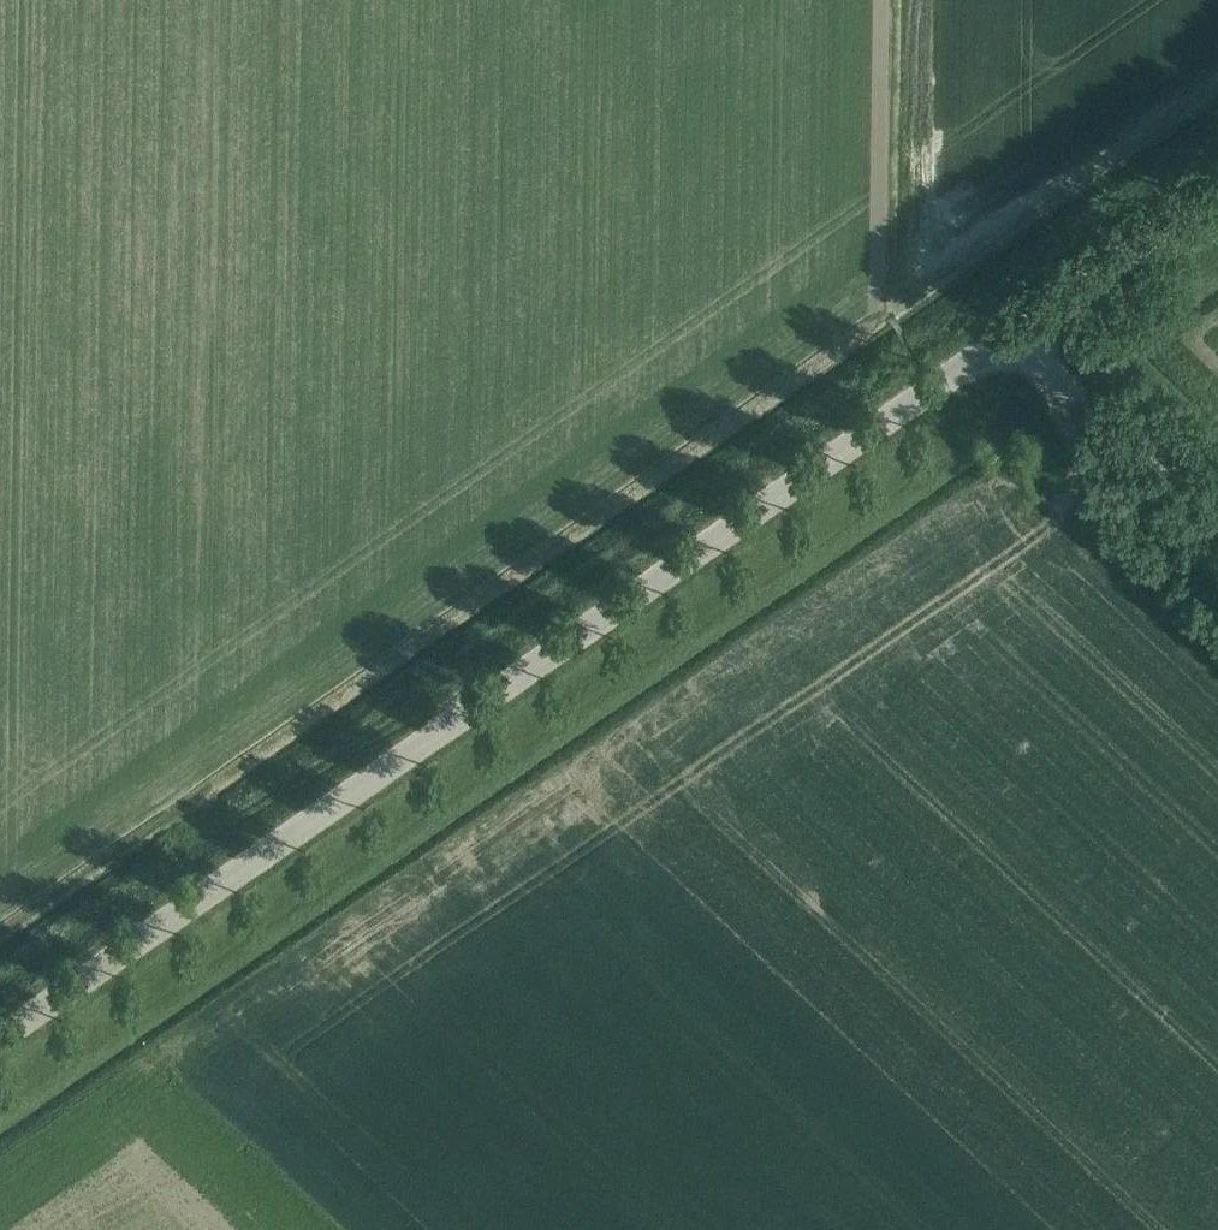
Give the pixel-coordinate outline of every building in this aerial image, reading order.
[(1090,357),(1094,353),(1089,348),(1085,352),(1090,357)]
